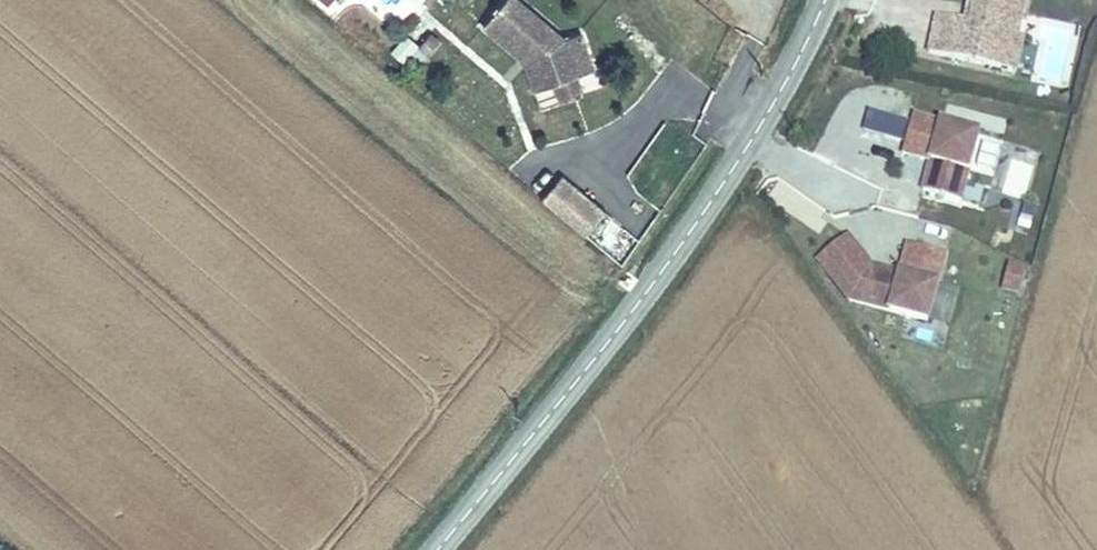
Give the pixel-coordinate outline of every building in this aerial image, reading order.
[(327,9),(333,0),(314,0),(327,9)] [(394,28),(415,0),(358,0),(394,28)] [(479,29),(513,57),(518,51),(526,57),(539,91),(550,87),(574,78),(590,72),(577,36),(560,42),(511,0),(503,0),(479,29)] [(994,65),(1002,32),(1011,34),(1018,0),(968,0),(964,18),(931,10),(922,47),(994,65)] [(1002,32),(994,65),(1008,69),(1016,35),(1011,34),(1002,32)] [(415,47),(406,37),(391,51),(410,72),(442,44),(431,33),(415,47)] [(513,57),(511,59),(521,68),(531,94),(539,91),(526,57),(518,51),(513,57)] [(574,78),(550,87),(556,105),(581,96),(574,78)] [(975,127),(908,110),(899,147),(921,153),(922,146),(929,147),(927,154),(920,184),(958,194),(975,127)] [(978,168),(994,172),(1001,138),(984,135),(978,168)] [(922,146),(921,153),(927,154),(929,147),(922,146)] [(573,189),(559,178),(541,200),(554,212),(573,189)] [(602,214),(573,189),(554,212),(584,236),(602,214)] [(1018,207),(1015,229),(1031,231),(1034,209),(1018,207)] [(945,248),(907,238),(900,268),(898,275),(892,274),(893,266),(871,261),(862,299),(929,315),(945,248)] [(1007,264),(1001,288),(1018,292),(1024,268),(1007,264)]
